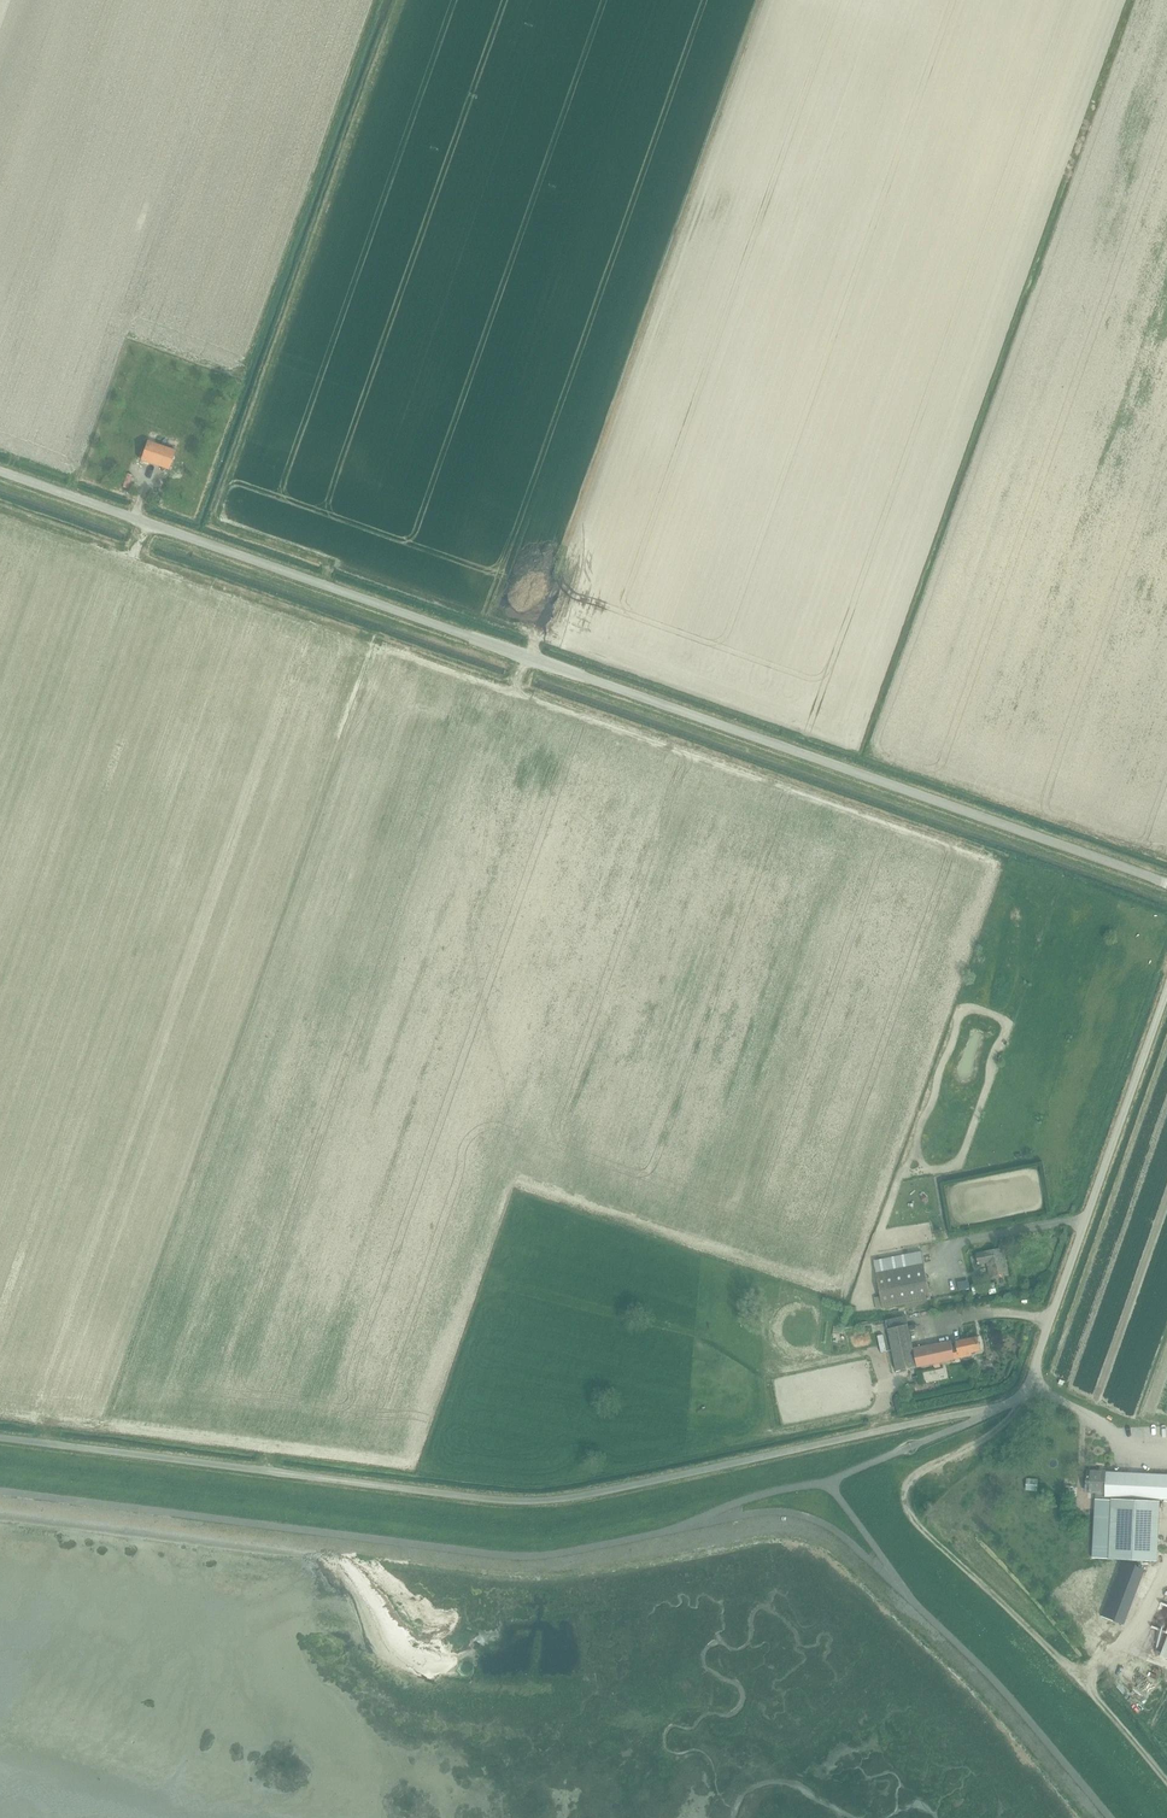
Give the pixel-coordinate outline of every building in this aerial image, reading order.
[(147,440),(140,459),(169,469),(175,450),(147,440)] [(989,1276),(1007,1272),(1002,1248),(976,1253),(978,1264),(987,1262),(989,1276)] [(931,1299),(924,1263),(921,1251),(873,1260),(883,1308),(931,1299)] [(957,1345),(952,1346),(950,1340),(912,1348),(905,1310),(885,1314),(896,1370),(917,1365),(917,1364),(954,1357),(954,1355),(959,1354),(960,1356),(971,1354),(970,1350),(980,1348),(978,1338),(957,1342),(957,1345)] [(929,1383),(941,1382),(940,1375),(928,1377),(929,1383)] [(1160,1497),(1166,1498),(1166,1474),(1087,1470),(1086,1491),(1096,1491),(1095,1514),(1092,1557),(1157,1561),(1160,1497)]
